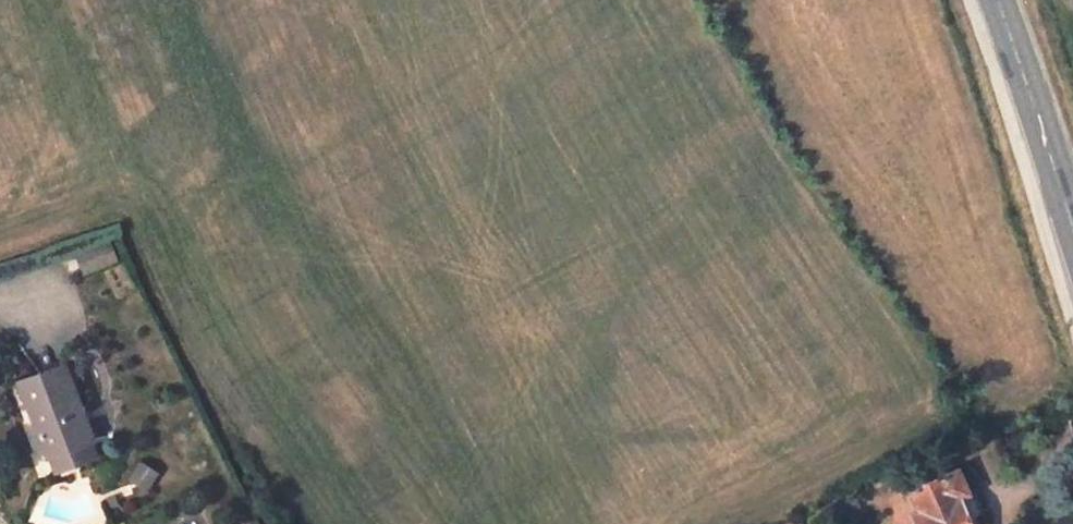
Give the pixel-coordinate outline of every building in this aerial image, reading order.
[(108,237),(74,253),(84,273),(117,258),(108,237)] [(96,441),(69,363),(22,379),(50,457),(96,441)] [(959,469),(912,489),(924,515),(917,518),(920,523),(975,523),(973,520),(985,515),(975,488),(968,491),(959,469)]
